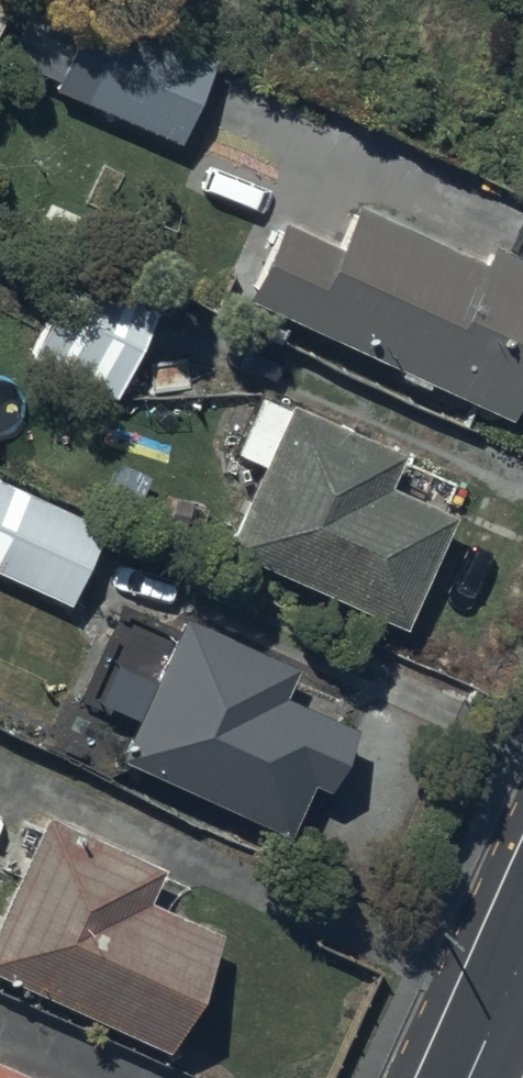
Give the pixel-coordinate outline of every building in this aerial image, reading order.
[(89,1),(53,85),(177,138),(213,54),(89,1)] [(280,207),(243,287),(506,407),(522,370),(522,247),(490,232),(482,250),(354,191),(335,232),(280,207)] [(71,246),(27,346),(111,383),(156,282),(71,246)] [(286,395),(257,382),(233,438),(260,450),(223,535),(405,613),(453,503),(385,474),(400,439),(288,391),(286,395)] [(67,593),(103,510),(0,465),(0,564),(67,593)] [(182,601),(115,744),(284,823),(309,769),(323,776),(352,714),(279,680),(292,652),(182,601)] [(43,800),(0,893),(0,961),(165,1037),(218,922),(146,889),(161,855),(43,800)] [(0,1038),(0,1077),(61,1077),(66,1067),(0,1038)]
